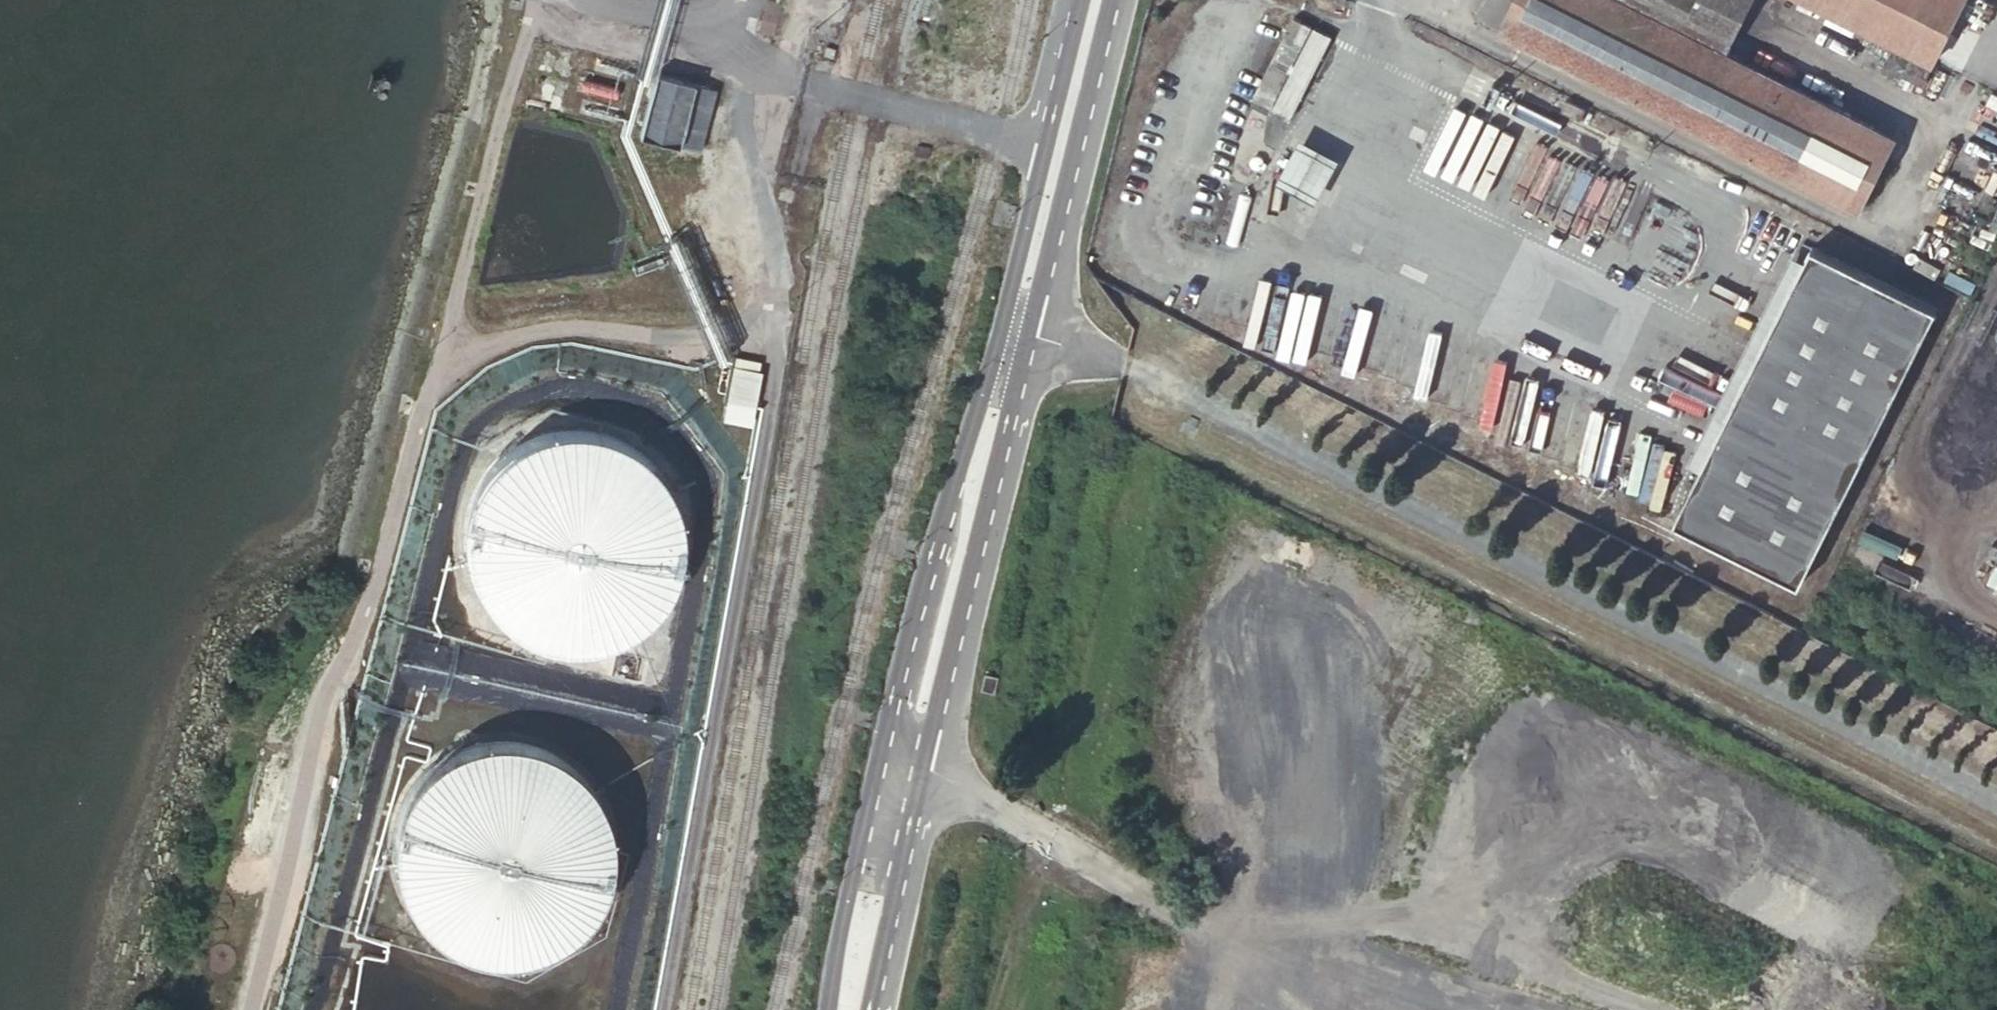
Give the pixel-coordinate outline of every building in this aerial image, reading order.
[(1680,28),(1694,0),(1515,0),(1500,29),(1858,208),(1894,136),(1725,51),(1680,28)] [(1750,0),(1694,0),(1680,28),(1725,51),(1750,0)] [(1932,60),(1963,0),(1812,0),(1932,60)] [(1250,96),(1289,115),(1331,31),(1292,12),(1250,96)] [(658,76),(642,135),(704,151),(719,92),(658,76)] [(1297,131),(1276,174),(1315,195),(1337,152),(1297,131)] [(1939,309),(1813,247),(1678,524),(1804,585),(1939,309)] [(730,396),(754,399),(758,364),(734,361),(730,396)] [(668,600),(675,578),(679,554),(677,531),(670,508),(659,488),(651,478),(643,470),(625,456),(603,446),(581,440),(557,440),(534,444),(512,453),(493,466),(477,483),(465,503),(457,525),(456,530),(454,549),(455,572),(462,595),(473,615),(489,633),(507,647),(529,657),(539,660),(551,663),(575,663),(598,659),(620,650),(639,637),(655,620),(668,600)] [(605,896),(613,874),(616,851),(614,827),(607,805),(596,784),(588,774),(581,766),(562,752),(541,742),(518,737),(495,736),(471,740),(450,749),(430,763),(414,780),(402,800),(394,822),(393,826),(391,845),(393,868),(400,891),(411,911),(426,929),(445,943),(466,954),(476,957),(489,959),(512,960),(536,955),(557,946),(577,933),(593,916),(605,896)]
